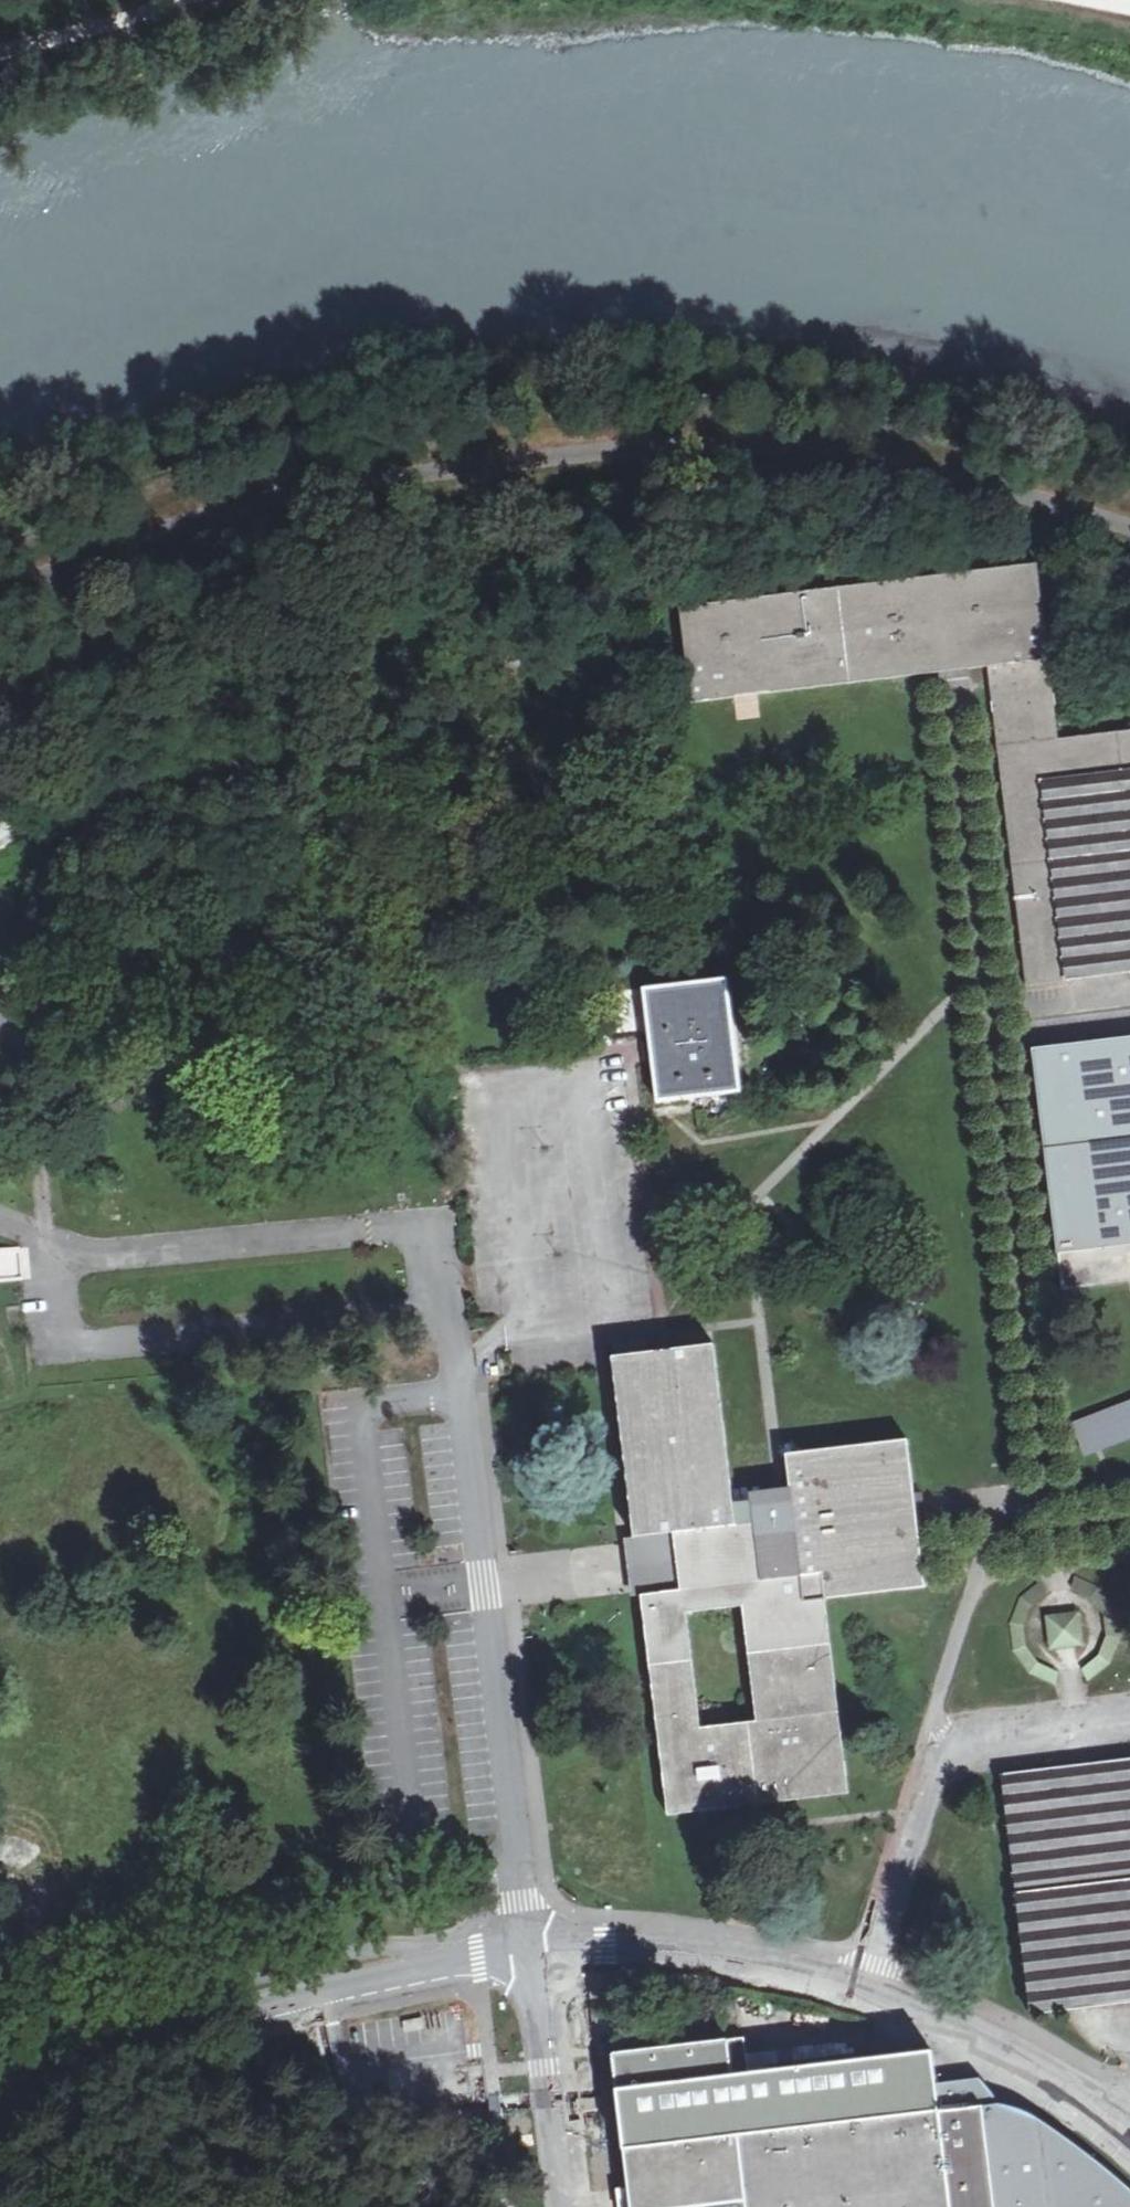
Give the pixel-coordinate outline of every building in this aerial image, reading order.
[(681,604),(692,698),(941,668),(942,677),(971,673),(970,664),(990,662),(1029,980),(1129,968),(1129,727),(1060,735),(1039,561),(681,604)] [(509,738),(520,738),(519,721),(509,721),(509,738)] [(18,839),(10,815),(0,819),(0,846),(18,839)] [(725,980),(646,989),(658,1100),(739,1092),(725,980)] [(1035,1050),(1065,1289),(1129,1282),(1129,1038),(1035,1050)] [(702,1811),(711,1810),(712,1818),(762,1821),(760,1803),(849,1792),(826,1597),(924,1586),(917,1522),(913,1495),(906,1438),(788,1453),(793,1497),(782,1498),(775,1499),(734,1503),(715,1345),(665,1351),(614,1357),(640,1571),(643,1594),(671,1814),(702,1811)] [(1077,1423),(1087,1450),(1129,1434),(1129,1403),(1077,1423)] [(1100,1591),(1075,1581),(1073,1595),(1089,1601),(1104,1618),(1106,1640),(1097,1655),(1094,1660),(1082,1671),(1092,1684),(1111,1666),(1121,1641),(1119,1611),(1100,1591)] [(1048,1598),(1041,1586),(1022,1602),(1013,1626),(1017,1655),(1036,1678),(1059,1688),(1062,1673),(1046,1663),(1032,1648),(1030,1627),(1034,1610),(1048,1598)] [(1081,1616),(1048,1620),(1053,1653),(1085,1649),(1081,1616)] [(1031,2014),(1129,2002),(1129,1758),(1001,1773),(1031,2014)] [(711,1810),(702,1811),(702,1818),(712,1818),(711,1810)] [(1097,2150),(1067,2129),(1037,2112),(1003,2098),(983,2071),(938,2077),(934,2045),(734,2069),(729,2034),(615,2048),(631,2182),(617,2184),(621,2206),(1129,2206),(1129,2180),(1097,2150)]
